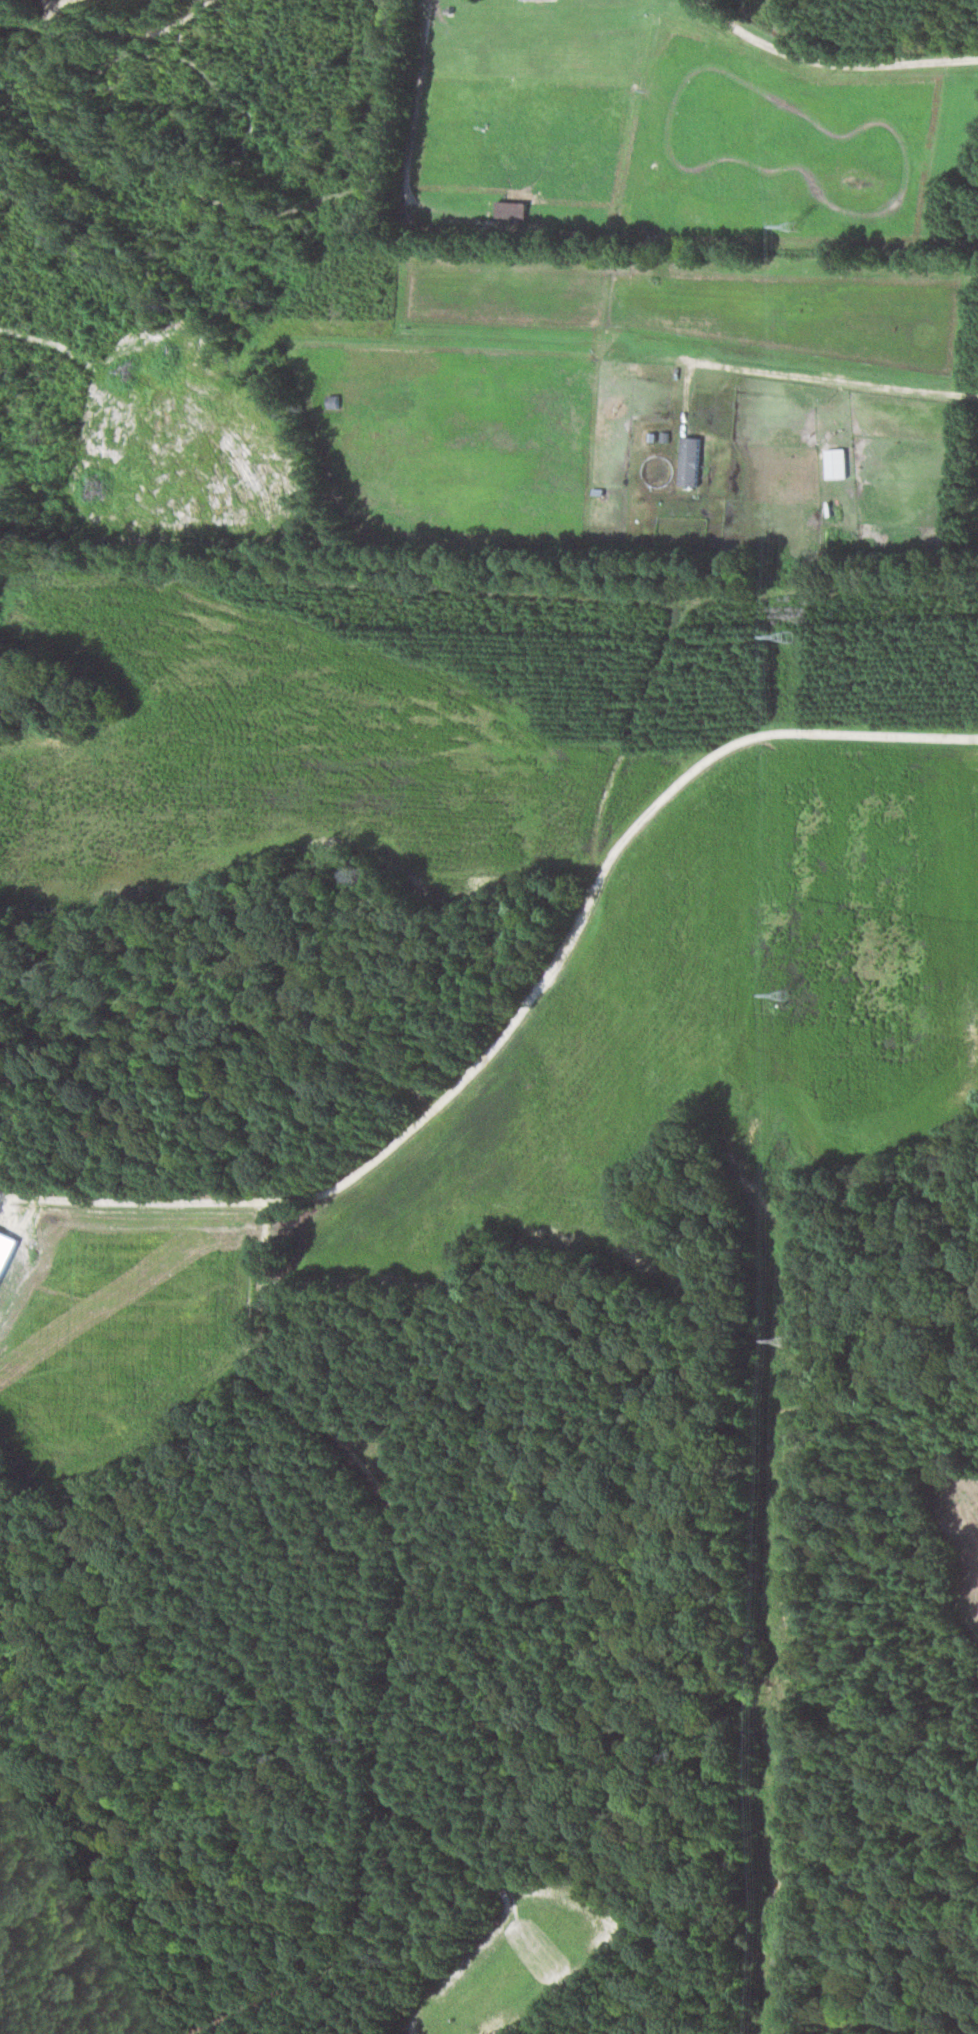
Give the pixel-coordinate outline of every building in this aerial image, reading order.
[(701,484),(703,436),(684,435),(683,484),(701,484)] [(829,477),(849,476),(848,447),(828,447),(829,477)]
